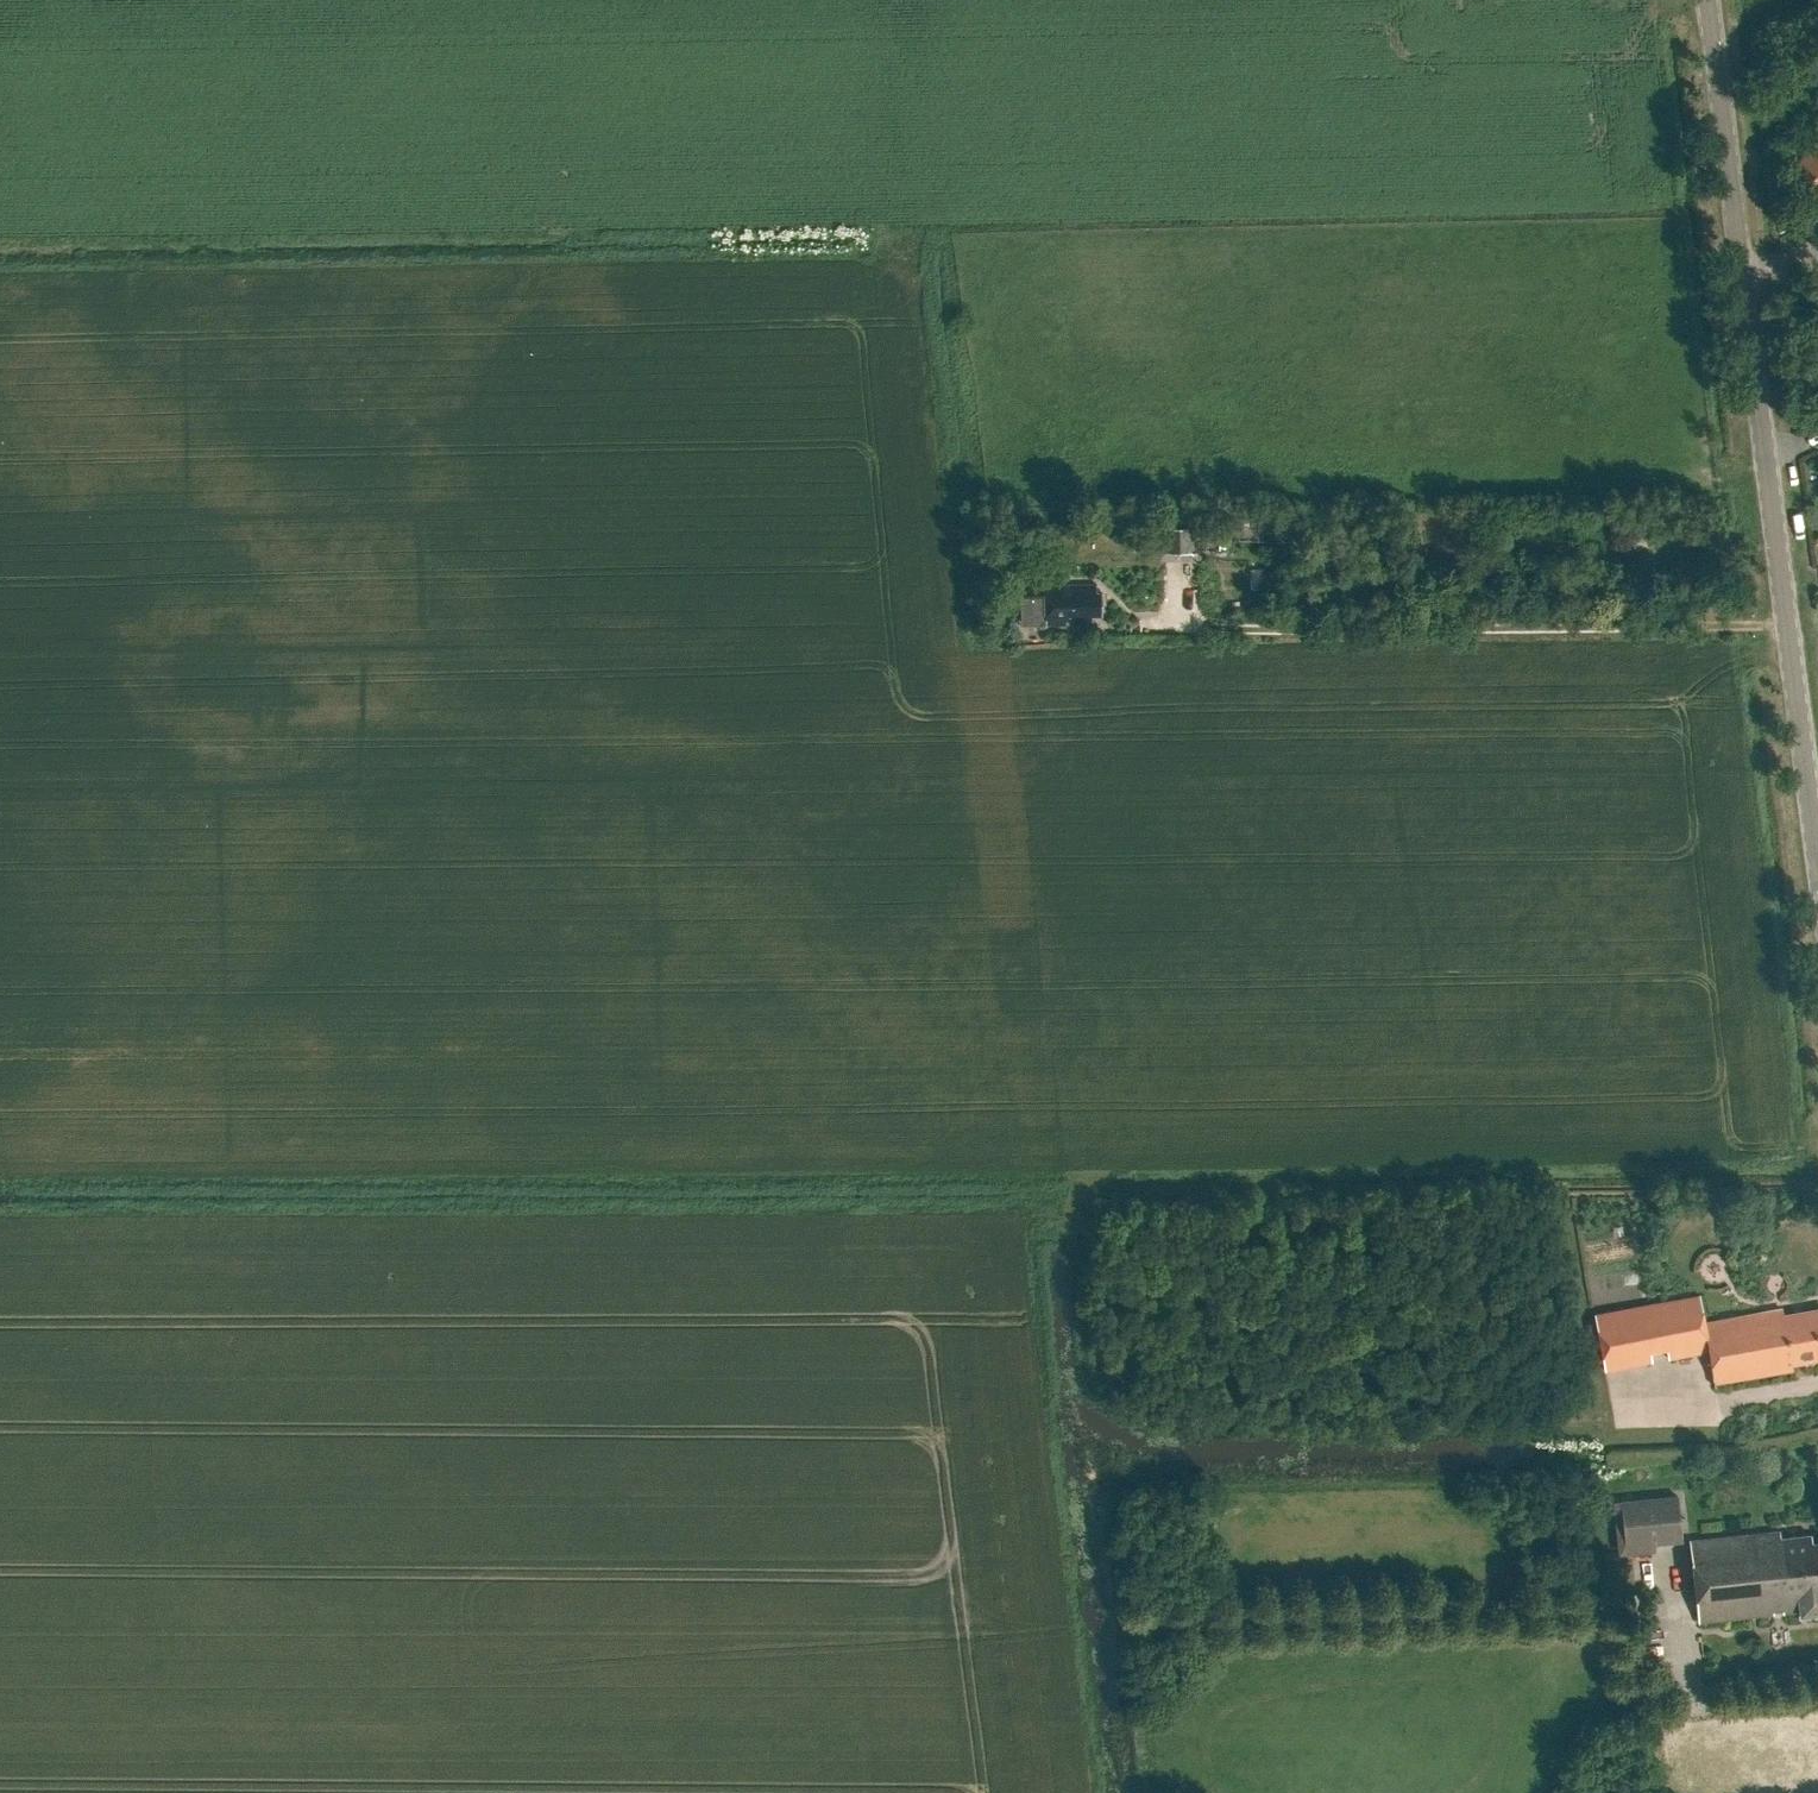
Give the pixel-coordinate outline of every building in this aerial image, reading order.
[(1801,153),(1804,158),(1796,162),(1813,197),(1817,195),(1817,145),(1801,153)] [(1165,528),(1166,553),(1193,552),(1192,528),(1165,528)] [(1162,558),(1163,582),(1181,581),(1180,557),(1162,558)] [(1021,626),(1045,625),(1092,624),(1092,616),(1102,616),(1101,594),(1097,594),(1096,586),(1073,586),(1073,589),(1064,589),(1064,586),(1013,587),(1013,603),(1021,603),(1021,626)] [(1817,1360),(1817,1310),(1783,1316),(1782,1310),(1705,1324),(1700,1296),(1595,1315),(1605,1371),(1653,1362),(1651,1353),(1667,1350),(1669,1359),(1709,1351),(1715,1387),(1716,1387),(1716,1384),(1793,1371),(1792,1365),(1817,1360)] [(1678,1494),(1613,1500),(1618,1556),(1656,1552),(1655,1545),(1683,1542),(1678,1494)] [(1800,1611),(1800,1615),(1817,1613),(1817,1543),(1812,1543),(1811,1535),(1780,1539),(1779,1532),(1691,1542),(1699,1622),(1800,1611)]
